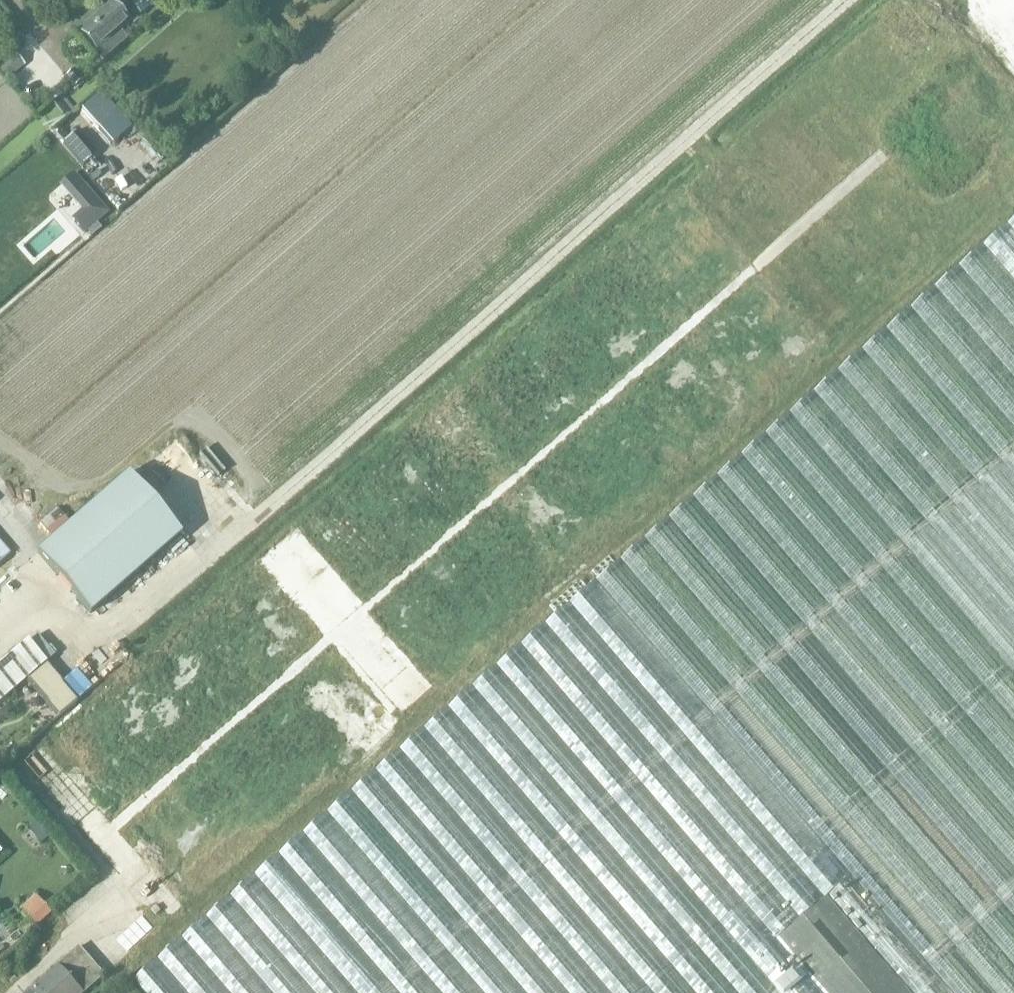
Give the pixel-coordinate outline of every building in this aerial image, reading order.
[(80,30),(97,50),(104,59),(129,38),(122,30),(130,23),(137,16),(127,5),(132,0),(115,0),(80,30)] [(74,69),(66,75),(74,84),(82,78),(74,69)] [(130,127),(100,92),(81,109),(112,144),(130,127)] [(101,164),(89,175),(107,194),(119,184),(101,164)] [(83,213),(97,200),(74,173),(59,185),(83,213)] [(83,213),(74,221),(84,233),(87,231),(96,223),(97,222),(108,213),(97,200),(83,213)] [(96,223),(87,231),(91,235),(92,236),(102,228),(101,227),(97,222),(96,223)] [(136,990),(139,992),(1013,992),(1013,223),(589,591),(136,990)] [(125,479),(35,558),(87,618),(178,539),(125,479)] [(8,558),(0,548),(0,565),(8,558)] [(0,664),(0,703),(26,681),(60,720),(82,702),(28,640),(0,664)] [(27,917),(37,927),(52,912),(43,903),(27,917)] [(59,966),(29,992),(85,992),(103,977),(79,948),(59,966)]
